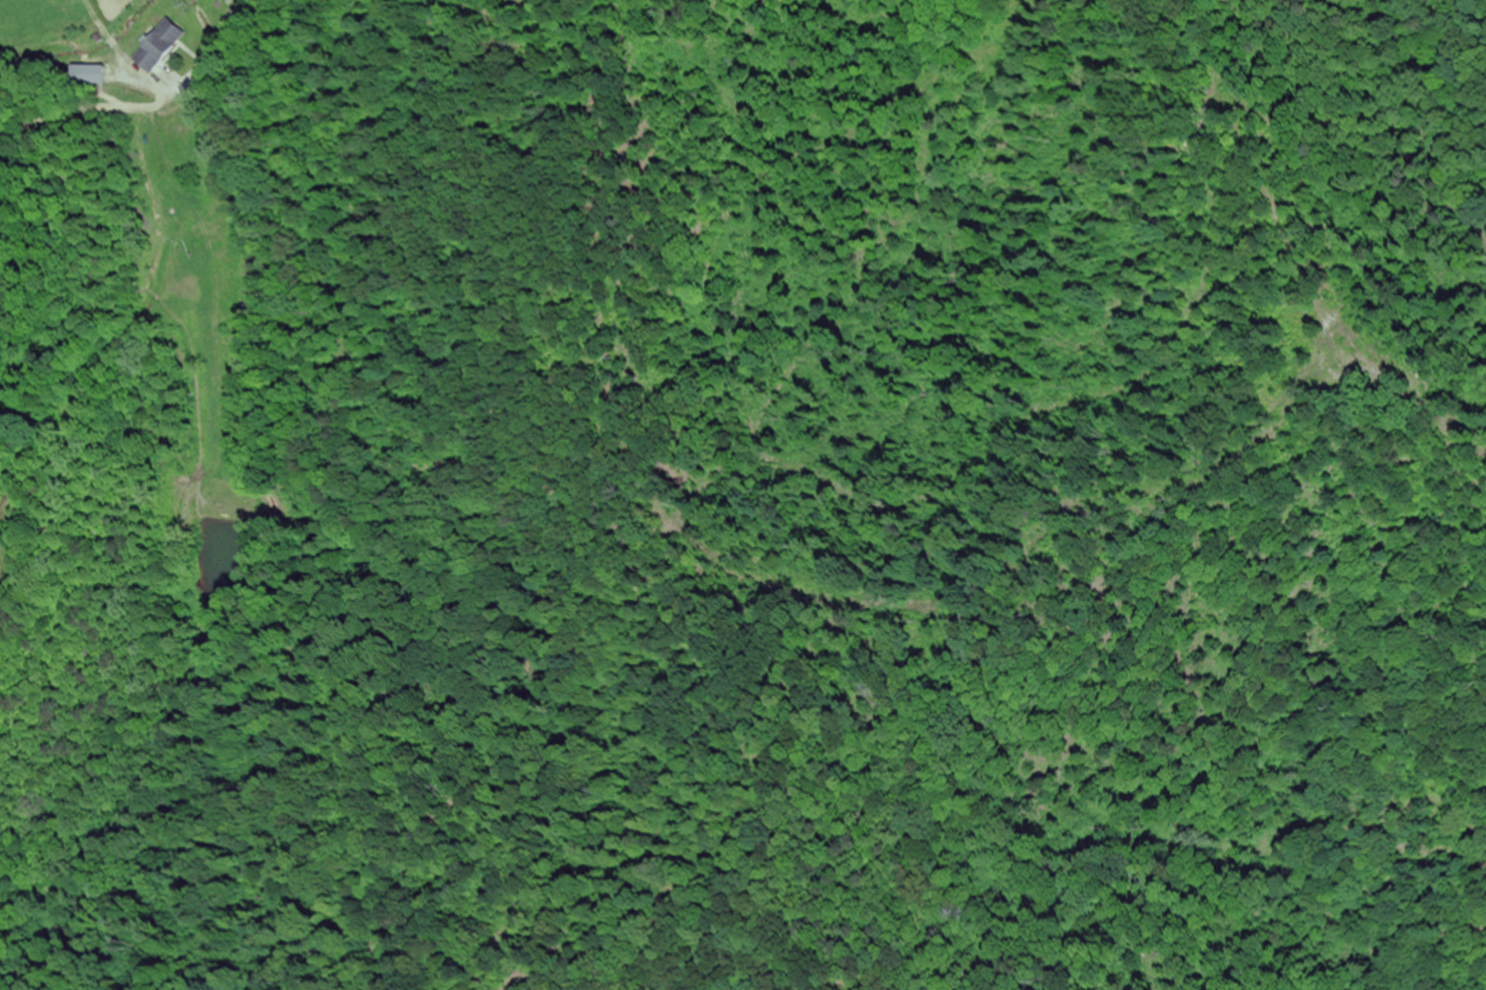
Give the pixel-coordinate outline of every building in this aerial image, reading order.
[(187,38),(167,18),(129,56),(149,76),(187,38)]
